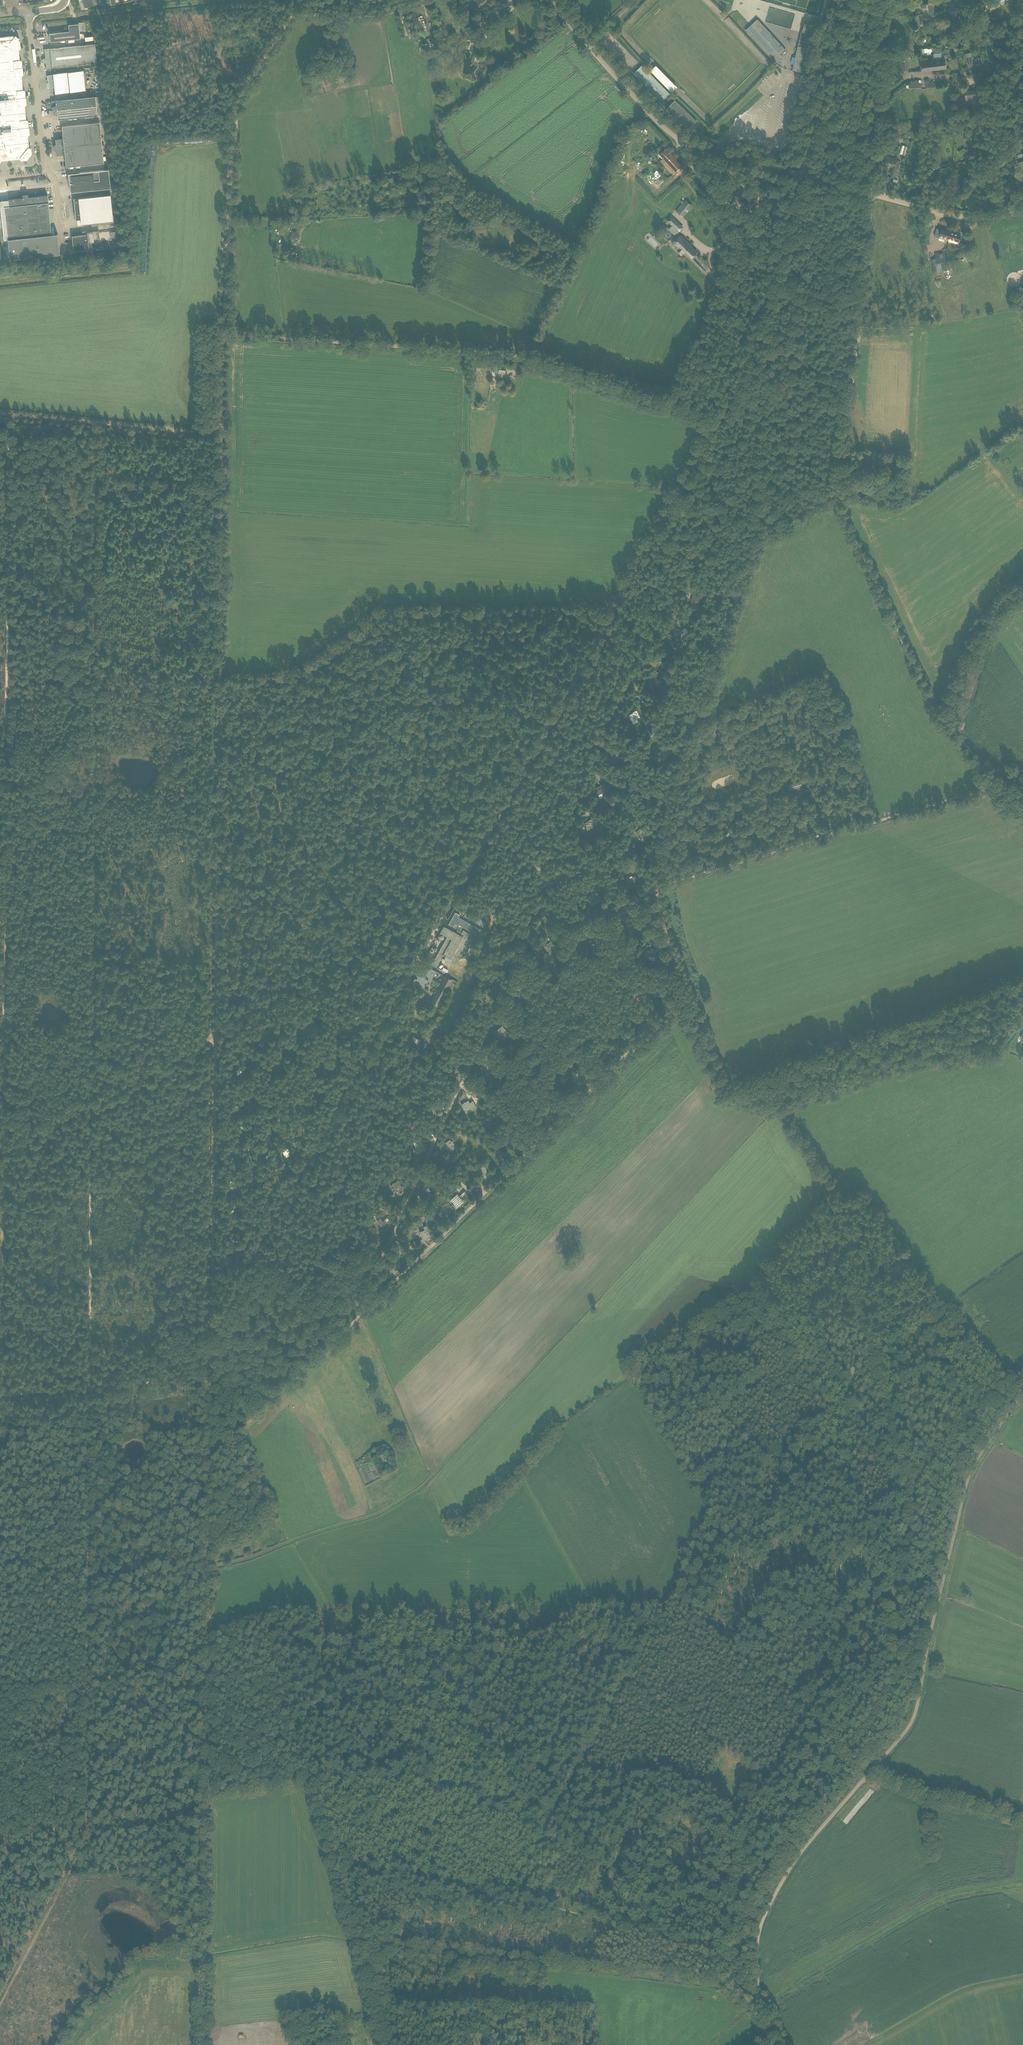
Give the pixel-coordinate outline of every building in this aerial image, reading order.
[(469,7),(475,15),(492,0),(473,0),(475,2),(469,7)] [(922,9),(932,6),(934,6),(932,0),(920,0),(921,3),(916,5),(915,7),(915,10),(922,9)] [(979,9),(982,12),(986,8),(988,11),(1005,3),(1003,0),(997,0),(998,1),(989,5),(985,0),(981,0),(980,1),(981,2),(976,5),(979,9)] [(932,6),(922,9),(924,18),(935,15),(932,6)] [(462,17),(468,25),(469,24),(471,28),(474,25),(472,23),(474,21),(468,13),(462,17)] [(913,16),(916,26),(917,25),(918,28),(922,27),(921,24),(922,24),(921,20),(920,20),(918,15),(913,16)] [(745,30),(776,64),(782,57),(780,55),(785,50),(757,19),(745,30)] [(69,28),(64,29),(64,32),(49,33),(50,42),(55,41),(80,39),(80,32),(83,31),(83,23),(78,23),(78,24),(68,25),(69,28)] [(803,24),(797,51),(809,54),(812,38),(810,37),(813,26),(803,24)] [(405,27),(407,35),(408,35),(409,37),(410,37),(410,38),(414,36),(410,26),(405,27)] [(1,161),(20,159),(21,160),(27,159),(31,154),(31,149),(29,147),(28,135),(29,134),(28,121),(26,120),(25,106),(26,104),(24,91),(23,90),(21,76),(23,74),(21,61),(20,60),(19,49),(21,49),(20,41),(18,40),(19,39),(16,35),(14,37),(13,36),(5,37),(0,37),(0,162),(1,161)] [(44,49),(45,58),(43,58),(44,64),(46,63),(46,69),(52,68),(97,63),(95,44),(50,49),(50,48),(44,49)] [(922,51),(921,51),(921,53),(932,52),(933,51),(934,58),(942,57),(941,52),(940,49),(937,49),(937,48),(933,48),(931,48),(931,49),(928,49),(928,48),(922,49),(922,51)] [(909,70),(908,59),(910,58),(910,55),(901,56),(901,60),(902,71),(909,70)] [(972,72),(980,70),(979,65),(980,65),(985,64),(983,57),(979,58),(980,63),(973,65),(972,59),(967,60),(968,67),(963,68),(964,73),(971,72),(972,72)] [(920,59),(921,70),(921,72),(946,69),(945,60),(928,62),(927,58),(920,59)] [(678,86),(658,64),(651,70),(672,92),(678,86)] [(633,73),(661,102),(670,94),(642,65),(633,73)] [(47,75),(48,88),(53,88),(54,94),(85,90),(83,70),(52,74),(52,75),(47,75)] [(922,83),(922,81),(921,80),(919,80),(919,83),(909,83),(909,85),(906,85),(906,88),(909,88),(921,88),(921,83),(922,83)] [(979,99),(984,99),(983,90),(965,92),(966,100),(966,106),(979,104),(979,99)] [(53,107),(52,107),(53,114),(56,114),(57,114),(58,119),(97,115),(102,115),(100,96),(95,96),(56,100),(56,101),(55,101),(54,101),(51,101),(52,105),(53,105),(53,107)] [(666,110),(690,133),(698,136),(700,134),(705,129),(675,100),(666,110)] [(53,145),(53,147),(102,142),(100,122),(62,126),(63,138),(55,139),(56,144),(54,145),(53,145)] [(102,142),(53,147),(54,150),(55,150),(56,150),(57,155),(65,154),(66,167),(104,163),(102,142)] [(901,144),(899,153),(905,155),(907,146),(901,144)] [(660,160),(673,175),(683,166),(666,148),(659,154),(663,158),(660,160)] [(883,155),(880,164),(892,167),(896,168),(898,161),(890,159),(890,157),(883,155)] [(883,176),(881,182),(885,184),(885,185),(896,187),(897,183),(898,180),(893,179),(894,175),(896,176),(900,162),(898,161),(896,168),(892,167),(892,168),(891,174),(889,178),(888,177),(883,176)] [(961,161),(956,164),(959,169),(967,164),(965,161),(962,163),(961,161)] [(111,188),(109,169),(79,173),(79,172),(67,173),(68,184),(69,184),(70,183),(71,192),(111,188)] [(654,181),(661,175),(657,170),(650,177),(654,181)] [(655,182),(659,186),(667,179),(663,174),(655,182)] [(0,201),(0,202),(1,208),(0,208),(4,240),(8,239),(10,259),(60,254),(58,234),(55,234),(52,234),(48,202),(47,197),(47,195),(28,197),(28,194),(22,195),(23,198),(9,199),(4,200),(0,201)] [(81,224),(114,221),(111,194),(104,195),(73,198),(76,220),(81,219),(81,224)] [(675,211),(683,217),(693,206),(686,200),(675,211)] [(671,217),(667,221),(674,228),(678,224),(671,217)] [(676,240),(676,241),(674,243),(679,248),(677,250),(681,253),(683,251),(691,259),(697,252),(690,246),(691,245),(689,243),(689,244),(687,242),(687,241),(681,236),(680,236),(671,227),(669,229),(678,238),(676,240)] [(937,228),(934,236),(939,237),(939,238),(949,240),(949,239),(959,242),(961,236),(941,230),(937,228)] [(94,241),(100,240),(99,231),(87,233),(87,234),(72,236),(74,251),(89,249),(89,247),(92,247),(92,242),(94,242),(94,241)] [(935,253),(936,258),(936,259),(931,260),(933,272),(950,269),(946,251),(935,253)] [(960,254),(962,263),(972,261),(970,252),(960,254)] [(498,374),(505,374),(506,365),(499,364),(498,374)] [(874,495),(877,496),(880,485),(867,482),(865,491),(875,493),(874,495)] [(717,595),(717,596),(719,600),(720,599),(721,599),(726,596),(724,593),(727,592),(725,588),(716,593),(717,595)] [(689,609),(694,611),(696,611),(700,601),(699,601),(701,597),(698,596),(697,600),(693,598),(689,609)] [(709,639),(713,636),(708,630),(706,632),(705,631),(699,636),(702,640),(705,639),(706,641),(709,639)] [(684,640),(679,636),(675,637),(673,644),(676,646),(679,644),(680,644),(683,644),(684,640)] [(693,677),(692,678),(693,677),(697,680),(696,681),(697,680),(698,679),(697,679),(701,675),(696,670),(691,675),(693,677)] [(661,678),(658,672),(653,674),(653,675),(650,677),(651,679),(648,680),(650,685),(653,683),(658,681),(657,680),(661,678)] [(682,712),(681,714),(686,714),(687,708),(683,707),(683,706),(677,706),(677,705),(675,705),(675,711),(676,711),(682,712)] [(630,718),(631,719),(632,721),(637,719),(637,718),(640,717),(637,710),(634,711),(635,712),(629,715),(631,718),(630,718)] [(613,750),(613,751),(610,752),(614,761),(620,758),(618,754),(619,753),(617,748),(613,750)] [(660,755),(662,759),(664,759),(665,758),(664,758),(669,756),(669,755),(672,754),(670,750),(667,751),(666,749),(659,752),(661,755),(660,755)] [(597,791),(597,792),(598,791),(599,794),(604,792),(604,791),(607,790),(608,789),(607,786),(605,787),(604,783),(601,784),(602,785),(596,787),(597,791)] [(649,794),(648,795),(649,795),(650,794),(652,798),(651,799),(652,798),(653,798),(653,797),(658,795),(656,792),(658,790),(656,787),(648,792),(649,794)] [(595,819),(593,821),(592,819),(589,820),(590,820),(584,823),(585,826),(585,827),(586,827),(587,830),(592,828),(592,827),(595,825),(594,825),(597,824),(595,819)] [(643,841),(644,839),(644,840),(645,838),(645,839),(646,838),(649,834),(646,831),(647,829),(644,827),(641,830),(640,828),(636,833),(640,836),(639,838),(643,841)] [(563,852),(564,856),(565,856),(566,860),(570,858),(571,859),(572,858),(573,858),(572,854),(574,853),(573,850),(569,852),(568,851),(563,852)] [(629,879),(630,881),(633,885),(635,884),(635,885),(635,883),(639,881),(639,883),(639,882),(639,881),(639,880),(638,880),(636,876),(633,877),(632,875),(628,877),(629,879)] [(541,876),(538,885),(542,886),(545,887),(549,878),(546,877),(546,878),(541,876)] [(587,898),(592,904),(594,902),(594,903),(598,900),(597,898),(599,896),(596,891),(587,898)] [(543,915),(546,918),(550,914),(551,915),(554,911),(552,909),(552,910),(548,906),(543,911),(545,913),(543,915)] [(448,923),(455,927),(457,923),(481,936),(483,932),(481,931),(482,929),(462,918),(465,912),(461,910),(461,911),(456,908),(455,911),(453,910),(448,919),(450,920),(448,923)] [(623,920),(628,925),(630,923),(630,924),(631,924),(630,923),(633,920),(634,921),(633,920),(633,919),(632,919),(629,915),(623,920)] [(445,939),(431,964),(436,967),(443,955),(444,955),(444,956),(445,956),(446,956),(444,959),(450,963),(452,960),(454,961),(458,956),(462,949),(463,950),(472,935),(463,929),(463,930),(461,929),(458,934),(446,927),(444,926),(440,932),(447,936),(445,939)] [(586,931),(585,932),(586,931),(588,935),(587,936),(588,936),(589,938),(590,940),(593,939),(592,937),(595,935),(592,928),(587,931),(587,930),(586,931)] [(544,946),(547,950),(548,950),(549,952),(555,948),(555,949),(558,947),(556,944),(554,945),(554,944),(553,944),(552,944),(551,942),(546,945),(545,945),(544,946)] [(656,954),(657,949),(649,948),(649,951),(645,950),(644,958),(649,958),(648,958),(648,956),(655,957),(656,955),(656,954)] [(500,958),(502,960),(500,962),(502,965),(507,962),(507,963),(511,960),(510,958),(510,957),(509,958),(506,953),(500,958)] [(412,982),(418,985),(420,981),(425,984),(428,980),(430,981),(436,971),(430,967),(425,975),(423,974),(422,976),(418,973),(416,977),(415,976),(412,982)] [(443,981),(432,1000),(428,998),(424,1004),(435,1010),(452,980),(444,976),(442,981),(443,981)] [(518,994),(517,995),(519,997),(525,994),(519,985),(516,987),(517,989),(516,990),(515,990),(515,991),(514,991),(514,992),(516,991),(518,994)] [(654,991),(653,996),(659,997),(666,998),(667,996),(667,995),(668,990),(660,989),(657,988),(657,990),(657,992),(654,991)] [(495,998),(494,996),(494,995),(493,995),(491,991),(482,995),(485,1002),(490,999),(490,1000),(490,998),(494,996),(494,998),(495,998)] [(647,1019),(647,1018),(647,1017),(646,1017),(645,1012),(638,1014),(640,1021),(642,1020),(643,1021),(642,1019),(646,1018),(647,1020),(647,1019)] [(509,1035),(507,1032),(506,1032),(502,1026),(498,1029),(498,1028),(497,1029),(494,1031),(495,1031),(498,1034),(499,1034),(502,1039),(509,1035)] [(477,1035),(476,1034),(473,1030),(467,1034),(471,1040),(473,1038),(474,1039),(478,1036),(477,1035)] [(413,1036),(410,1041),(417,1045),(420,1039),(413,1036)] [(603,1050),(604,1052),(606,1052),(609,1051),(610,1053),(613,1052),(613,1053),(617,1052),(617,1050),(617,1049),(615,1044),(608,1046),(608,1047),(605,1048),(605,1049),(603,1050)] [(485,1063),(481,1066),(480,1067),(479,1068),(482,1072),(482,1071),(486,1076),(492,1071),(485,1063)] [(446,1069),(448,1073),(450,1072),(453,1078),(456,1076),(456,1077),(460,1075),(460,1073),(459,1072),(456,1068),(454,1070),(452,1066),(446,1069)] [(576,1077),(578,1084),(581,1083),(581,1084),(585,1082),(585,1081),(585,1080),(583,1075),(576,1077)] [(461,1104),(463,1109),(467,1107),(470,1112),(477,1108),(473,1100),(471,1101),(471,1102),(470,1103),(468,1100),(465,1102),(464,1102),(461,1104)] [(441,1111),(439,1106),(430,1110),(432,1116),(434,1115),(435,1116),(436,1115),(437,1114),(438,1115),(442,1113),(442,1112),(441,1111)] [(544,1112),(541,1112),(542,1116),(547,1115),(548,1116),(553,1114),(552,1112),(550,1107),(543,1109),(544,1112)] [(518,1143),(516,1138),(507,1143),(509,1149),(515,1147),(514,1146),(519,1144),(518,1143)] [(416,1148),(412,1149),(415,1155),(419,1153),(418,1152),(420,1151),(421,1152),(425,1150),(424,1148),(425,1148),(424,1147),(422,1142),(421,1143),(420,1140),(416,1142),(417,1144),(415,1145),(416,1148)] [(444,1144),(442,1145),(445,1149),(446,1148),(449,1151),(455,1147),(449,1140),(445,1143),(445,1142),(443,1143),(444,1144)] [(488,1175),(491,1174),(490,1172),(487,1173),(485,1169),(484,1169),(483,1166),(477,1168),(481,1178),(483,1177),(484,1178),(488,1176),(488,1175)] [(437,1186),(431,1179),(427,1182),(427,1181),(426,1182),(425,1183),(426,1184),(423,1186),(425,1189),(429,1187),(431,1190),(437,1186)] [(402,1192),(403,1191),(402,1188),(404,1187),(403,1186),(402,1186),(401,1186),(400,1184),(401,1183),(399,1180),(396,1181),(396,1182),(395,1183),(394,1182),(392,1184),(390,1186),(392,1188),(391,1188),(394,1192),(397,1190),(399,1193),(400,1193),(401,1193),(402,1192)] [(462,1200),(462,1199),(461,1198),(457,1194),(449,1200),(453,1204),(454,1203),(457,1207),(461,1203),(460,1202),(462,1200)] [(389,1225),(388,1224),(390,1222),(389,1220),(386,1221),(385,1219),(382,1221),(379,1217),(376,1219),(382,1229),(385,1228),(389,1226),(388,1225),(389,1225)] [(420,1232),(423,1240),(427,1239),(427,1238),(430,1236),(426,1225),(423,1226),(424,1230),(420,1232)] [(368,1265),(372,1263),(372,1262),(369,1257),(363,1260),(361,1257),(357,1258),(359,1264),(363,1262),(366,1267),(368,1266),(368,1265)] [(396,1270),(395,1270),(398,1268),(396,1263),(390,1266),(389,1264),(385,1266),(389,1275),(390,1275),(389,1275),(396,1272),(396,1271),(395,1270),(396,1270)] [(355,1304),(349,1296),(346,1299),(347,1301),(342,1305),(344,1308),(346,1307),(348,1310),(355,1304)]
